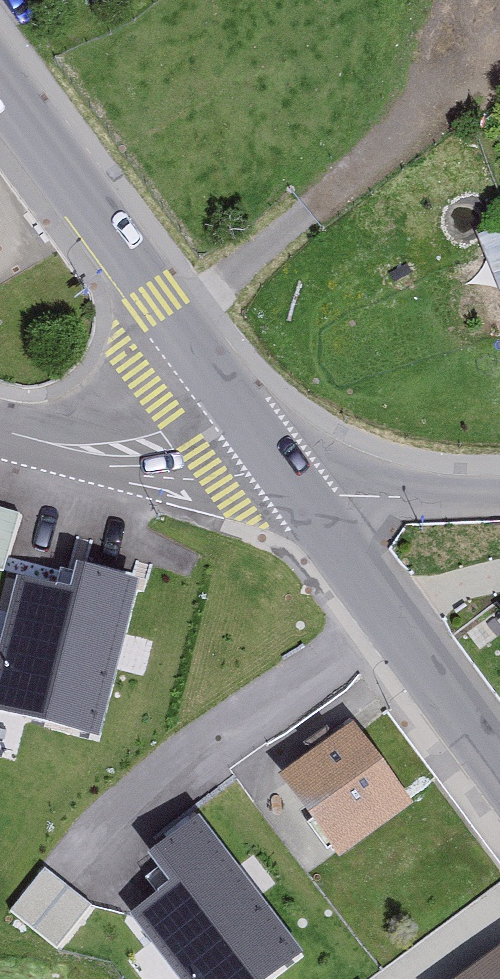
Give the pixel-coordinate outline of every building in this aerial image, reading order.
[(94,734),(126,577),(55,563),(50,587),(8,579),(0,616),(0,715),(94,734)] [(415,794),(356,711),(257,781),(315,863),(415,794)] [(134,851),(160,887),(126,910),(174,978),(254,978),(298,948),(198,806),(134,851)] [(13,912),(63,938),(89,890),(39,863),(13,912)] [(487,978),(499,978),(499,970),(487,978)]
